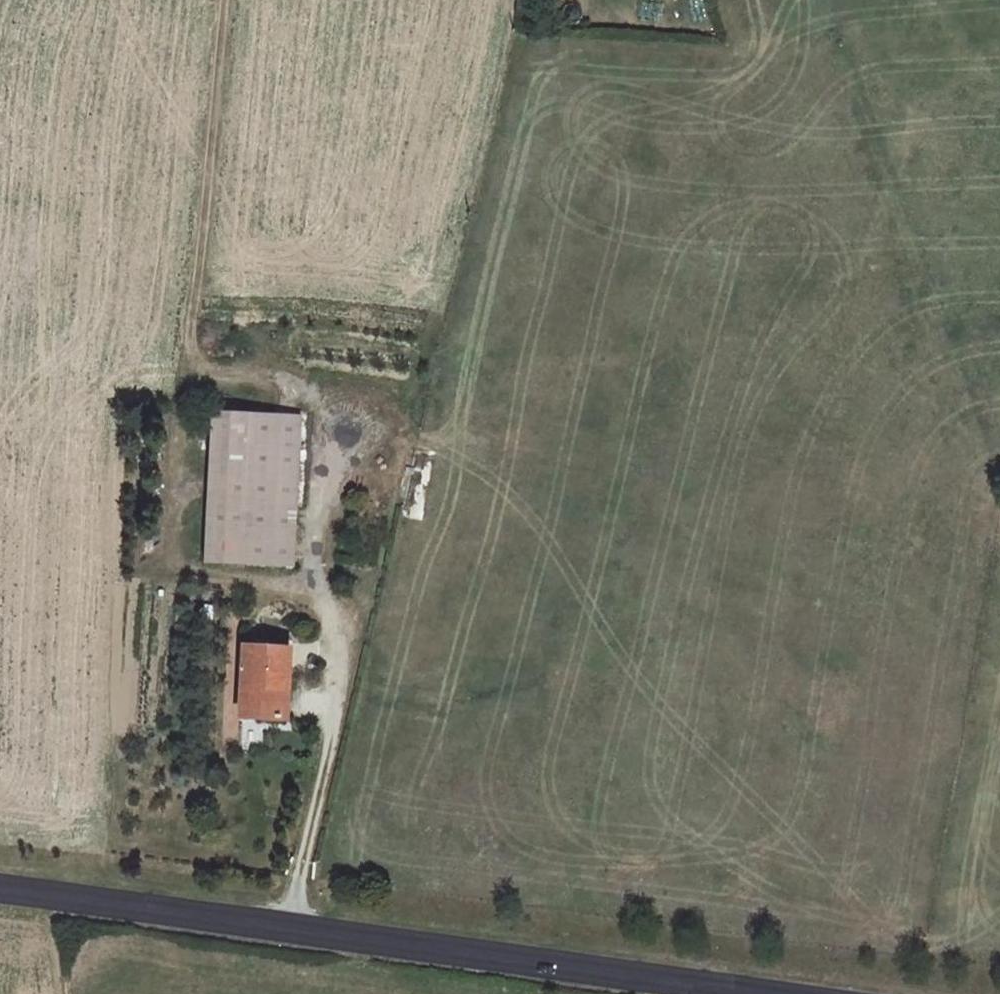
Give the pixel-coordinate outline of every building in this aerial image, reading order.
[(210,598),(271,600),(279,452),(216,449),(210,598)] [(271,600),(300,601),(309,454),(279,452),(271,600)] [(286,725),(295,726),(296,684),(250,682),(246,752),(283,753),(286,725)]
